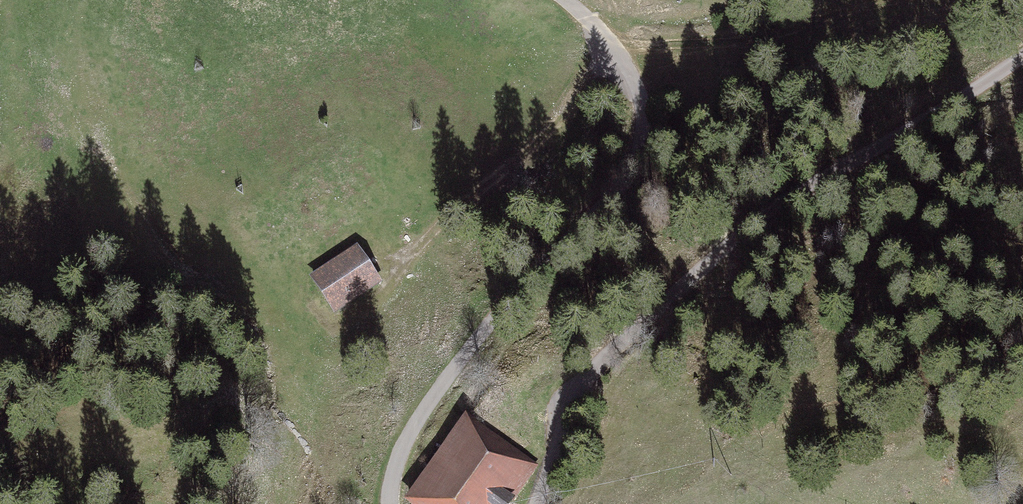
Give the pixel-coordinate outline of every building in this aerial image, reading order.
[(356,244),(315,273),(336,303),(377,275),(356,244)] [(406,503),(500,503),(531,461),(462,416),(403,502),(406,503)]
